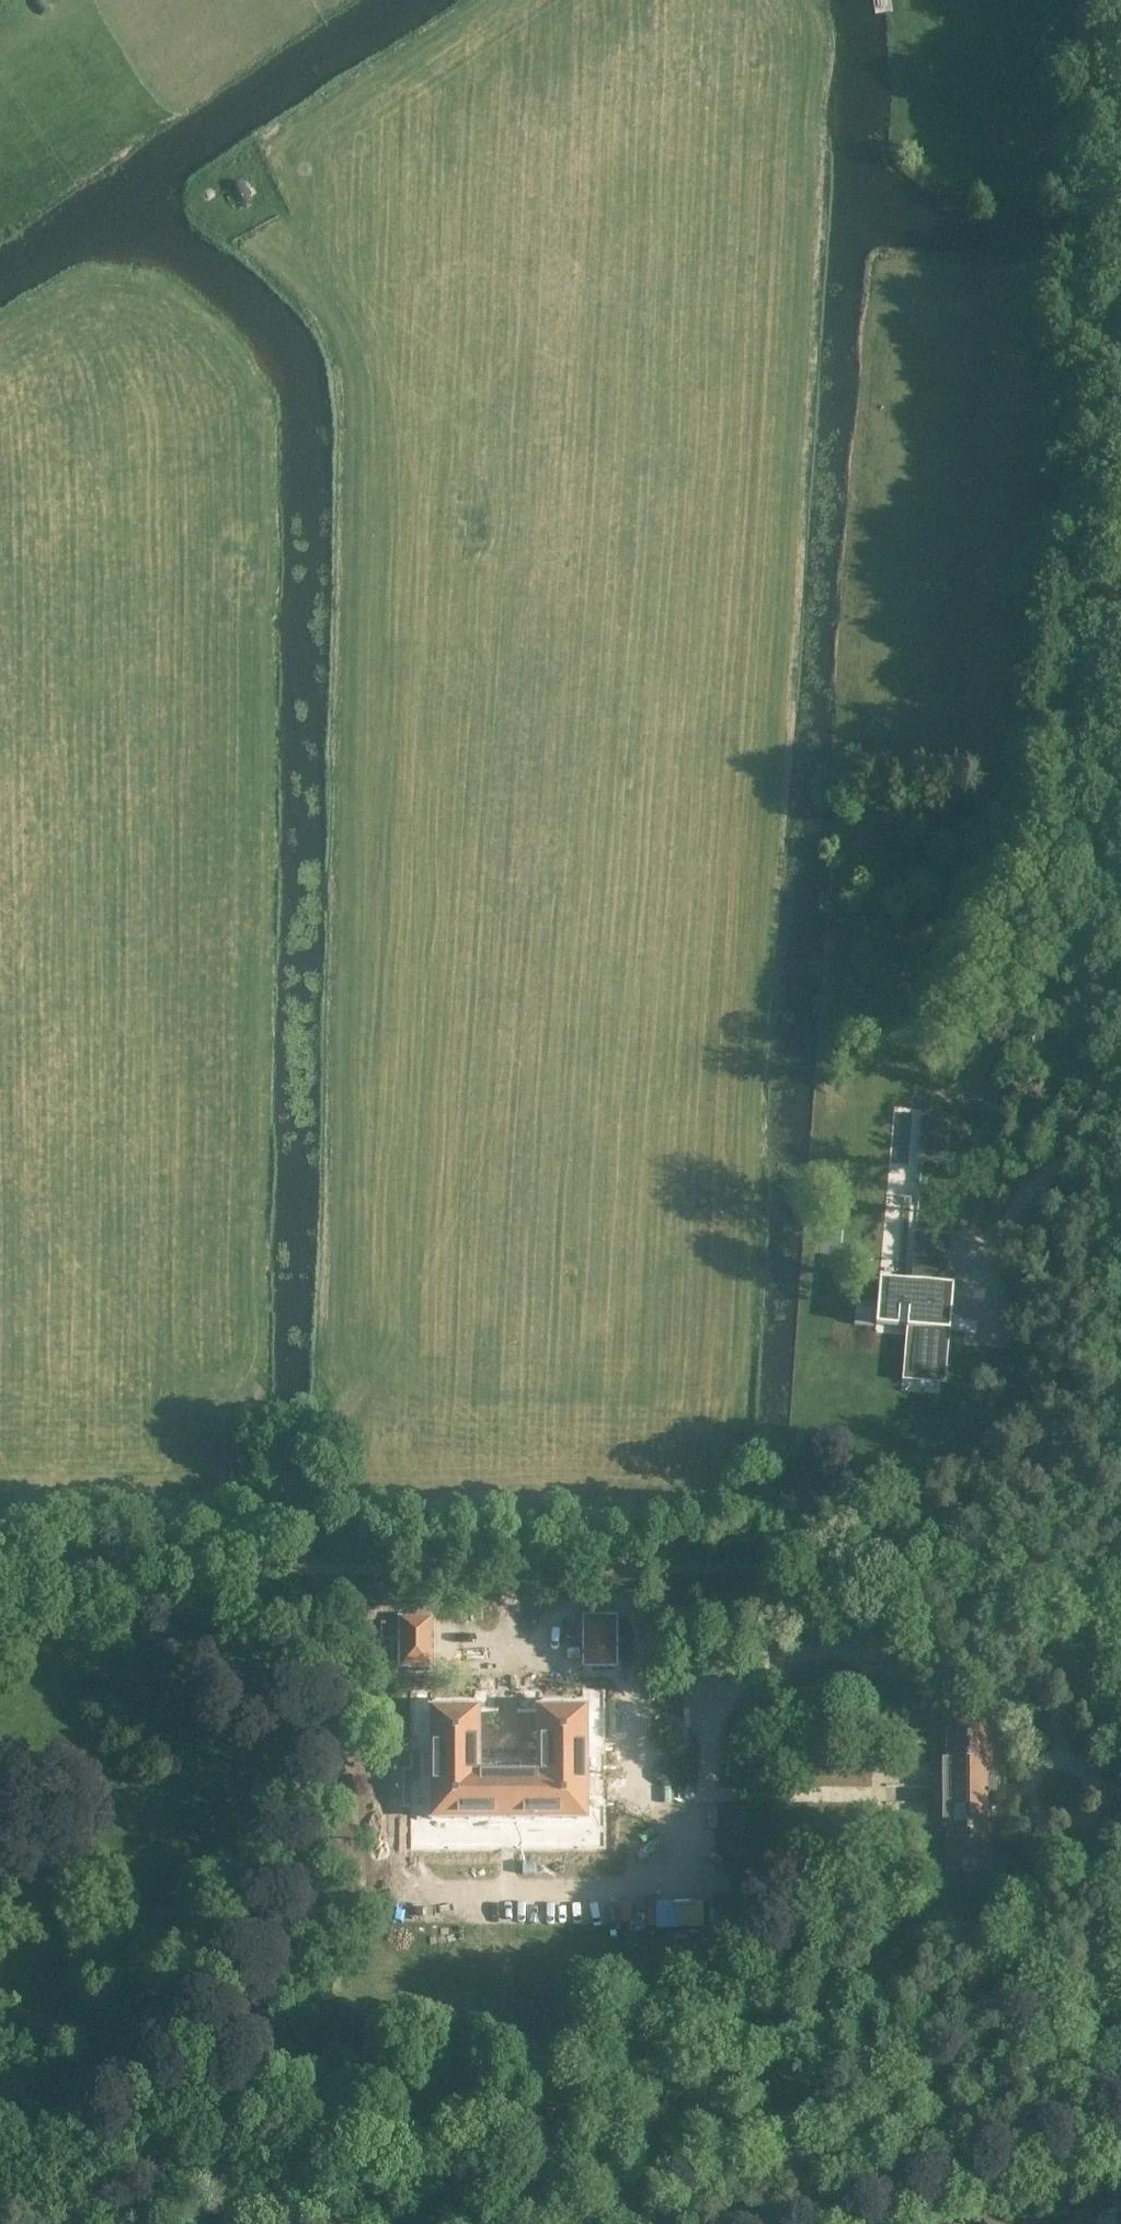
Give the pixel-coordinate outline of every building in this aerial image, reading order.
[(906,1328),(902,1381),(945,1384),(946,1366),(949,1366),(951,1344),(966,1345),(968,1332),(949,1330),(953,1286),(946,1285),(950,1236),(915,1233),(910,1282),(879,1279),(875,1326),(876,1326),(906,1328)] [(579,1670),(614,1670),(614,1617),(578,1617),(579,1670)] [(395,1672),(430,1673),(430,1619),(395,1619),(395,1672)] [(422,1827),(581,1826),(582,1711),(530,1711),(530,1775),(473,1776),(474,1711),(422,1711),(422,1827)] [(946,1761),(942,1761),(942,1779),(946,1779),(946,1810),(942,1810),(942,1827),(946,1827),(946,1871),(989,1871),(989,1811),(993,1811),(993,1779),(989,1779),(989,1717),(946,1717),(946,1761)]
